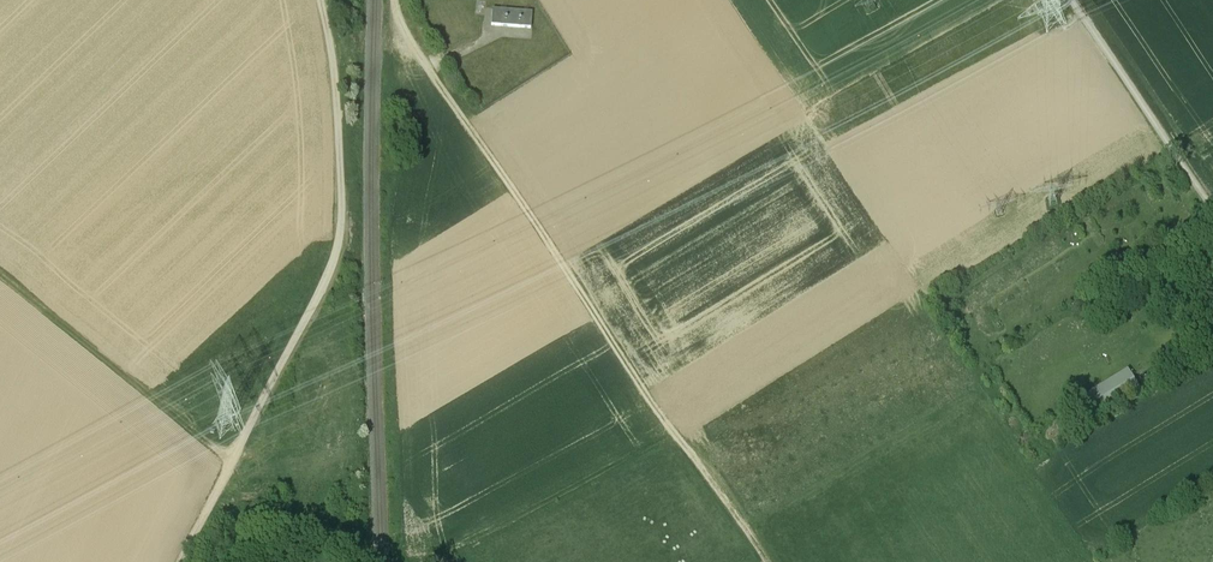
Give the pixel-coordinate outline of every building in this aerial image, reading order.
[(530,10),(489,8),(487,27),(530,28),(530,10)] [(1024,281),(1014,287),(1021,299),(1031,292),(1024,281)] [(1181,358),(1168,367),(1174,376),(1187,368),(1181,358)] [(1129,370),(1088,395),(1100,414),(1105,410),(1140,389),(1129,370)]
